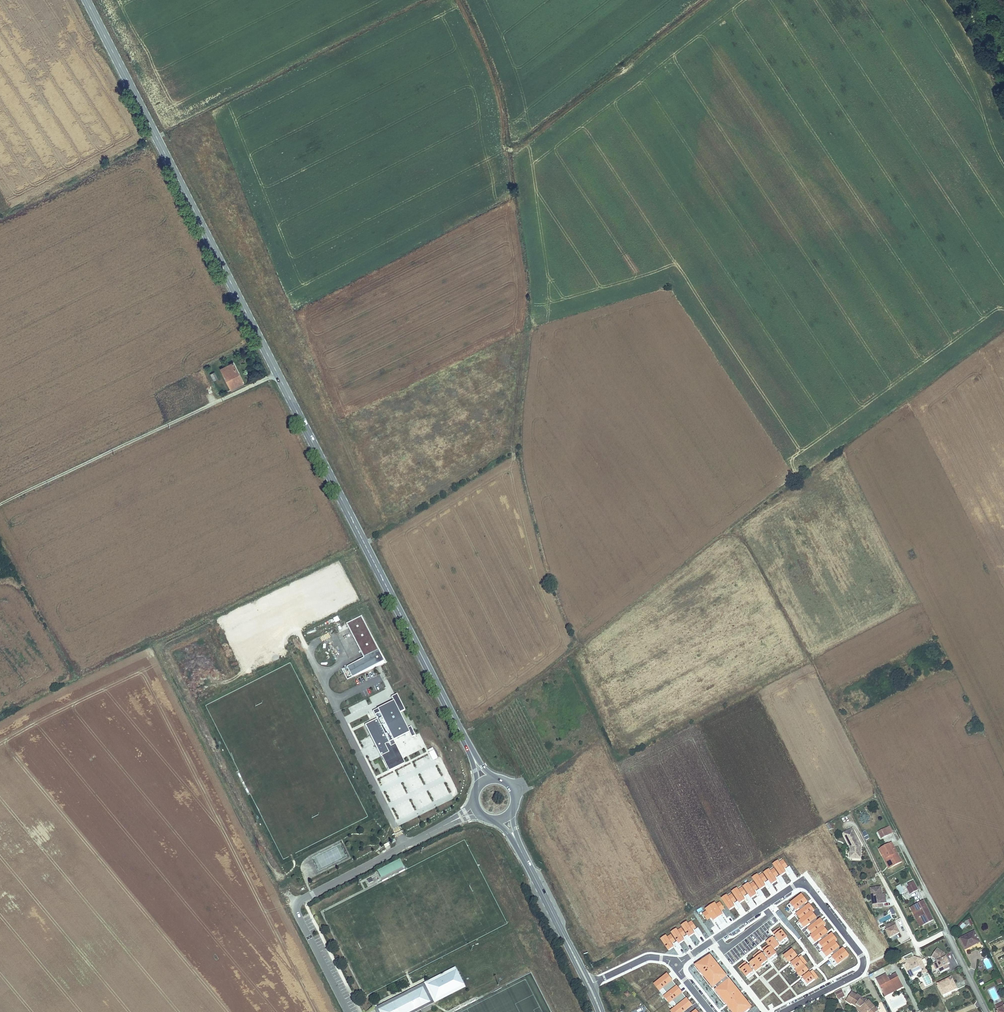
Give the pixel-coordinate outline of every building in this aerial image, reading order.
[(231,389),(236,387),(235,385),(240,382),(236,374),(238,373),(233,363),(221,369),(231,389)] [(235,385),(236,387),(243,383),(238,373),(236,374),(240,382),(235,385)] [(385,662),(362,616),(347,624),(364,659),(347,667),(353,677),(385,662)] [(353,677),(347,667),(342,669),(348,680),(353,677)] [(373,713),(377,721),(366,726),(388,772),(405,764),(393,740),(410,732),(412,737),(415,735),(411,727),(407,729),(399,713),(405,711),(397,695),(390,698),(393,703),(373,713)] [(431,760),(437,758),(434,750),(428,752),(431,760)] [(893,832),(889,826),(878,832),(882,838),(893,832)] [(843,833),(851,848),(853,848),(853,854),(861,855),(862,845),(853,828),(843,833)] [(880,849),(883,854),(885,853),(892,866),(902,861),(892,843),(880,849)] [(342,845),(312,856),(317,870),(347,859),(342,845)] [(853,848),(851,848),(850,848),(850,857),(861,858),(861,855),(853,854),(853,848)] [(885,853),(883,854),(890,868),(892,866),(885,853)] [(399,859),(377,871),(381,879),(404,867),(399,859)] [(779,862),(775,865),(781,875),(786,872),(783,868),(787,866),(784,860),(780,863),(779,862)] [(771,869),(767,872),(773,882),(778,879),(775,876),(779,873),(775,868),(772,870),(771,869)] [(759,875),(755,878),(761,888),(766,885),(763,882),(767,880),(763,874),(760,876),(759,875)] [(918,889),(914,882),(909,885),(910,888),(913,892),(918,889)] [(750,884),(746,887),(752,897),(757,894),(754,891),(758,888),(754,883),(751,885),(750,884)] [(901,884),(896,886),(901,898),(907,896),(901,884)] [(871,888),(873,905),(883,903),(887,903),(886,899),(883,899),(882,894),(881,886),(871,888)] [(739,888),(734,891),(741,901),(745,899),(743,895),(747,893),(743,887),(739,889),(739,888)] [(728,896),(723,899),(730,909),(734,906),(732,902),(736,900),(732,894),(728,897),(728,896)] [(803,895),(789,905),(793,912),(797,909),(800,912),(796,915),(800,921),(798,923),(802,929),(807,926),(813,935),(809,938),(813,944),(819,940),(821,943),(819,945),(823,950),(820,952),(826,960),(829,957),(835,966),(850,956),(844,948),(841,951),(839,948),(840,947),(836,941),(838,940),(833,933),(829,936),(827,933),(828,932),(824,926),(826,925),(821,919),(818,921),(816,918),(817,917),(813,912),(814,910),(810,904),(807,907),(805,903),(807,901),(803,895)] [(911,908),(914,913),(917,912),(923,925),(928,922),(934,920),(924,901),(918,904),(914,906),(911,908)] [(706,911),(703,913),(707,920),(711,918),(713,922),(724,915),(722,911),(725,909),(720,902),(716,904),(715,903),(706,910),(706,911)] [(917,912),(914,913),(921,926),(923,925),(917,912)] [(666,936),(661,939),(669,951),(676,947),(673,944),(677,941),(679,945),(686,940),(684,937),(687,935),(689,938),(695,934),(693,931),(697,928),(692,921),(688,924),(687,922),(681,926),(682,928),(678,930),(677,929),(671,933),(672,934),(667,937),(666,936)] [(886,931),(890,938),(891,937),(893,940),(896,938),(895,935),(900,933),(894,922),(885,927),(887,930),(886,931)] [(957,927),(960,931),(966,926),(963,922),(957,927)] [(762,954),(757,959),(758,961),(756,963),(754,960),(751,963),(752,965),(750,967),(748,965),(742,970),(749,978),(755,974),(753,971),(755,969),(757,971),(762,966),(763,967),(769,962),(767,959),(770,957),(772,960),(778,956),(773,950),(779,945),(778,943),(780,941),(783,944),(789,939),(783,931),(776,936),(778,938),(775,940),(773,937),(770,940),(772,943),(769,944),(772,947),(765,952),(767,954),(764,957),(762,954)] [(961,938),(962,939),(967,948),(980,942),(975,931),(961,938)] [(949,963),(944,952),(937,948),(932,956),(936,959),(940,967),(939,968),(941,972),(949,968),(948,964),(949,963)] [(803,979),(807,985),(819,977),(814,971),(809,975),(807,972),(809,970),(806,966),(803,968),(802,966),(807,962),(802,956),(798,959),(796,957),(798,956),(793,949),(785,955),(790,962),(792,960),(793,963),(791,965),(796,971),(797,970),(801,976),(803,975),(805,977),(803,979)] [(912,953),(903,957),(905,962),(907,961),(909,965),(905,967),(911,978),(915,976),(914,973),(921,969),(923,974),(927,972),(921,959),(918,960),(915,959),(912,953)] [(711,957),(696,969),(732,1011),(747,1011),(753,1007),(711,957)] [(377,1010),(378,1011),(419,1011),(481,980),(472,961),(377,1010)] [(667,974),(654,985),(673,1008),(671,1010),(672,1011),(698,1011),(667,974)] [(876,979),(883,993),(893,988),(895,991),(903,986),(899,977),(890,982),(888,978),(886,974),(876,979)] [(938,986),(943,995),(951,992),(957,989),(951,977),(942,981),(943,983),(938,986)] [(893,988),(883,993),(885,996),(895,991),(893,988)] [(841,990),(835,993),(838,999),(844,995),(841,990)] [(846,1001),(852,1005),(852,1004),(856,1006),(857,1006),(859,1007),(862,1010),(864,1011),(876,1011),(877,1011),(867,1000),(867,1001),(864,999),(862,1001),(859,1000),(861,998),(856,995),(855,996),(853,995),(853,994),(851,993),(846,1001)]
